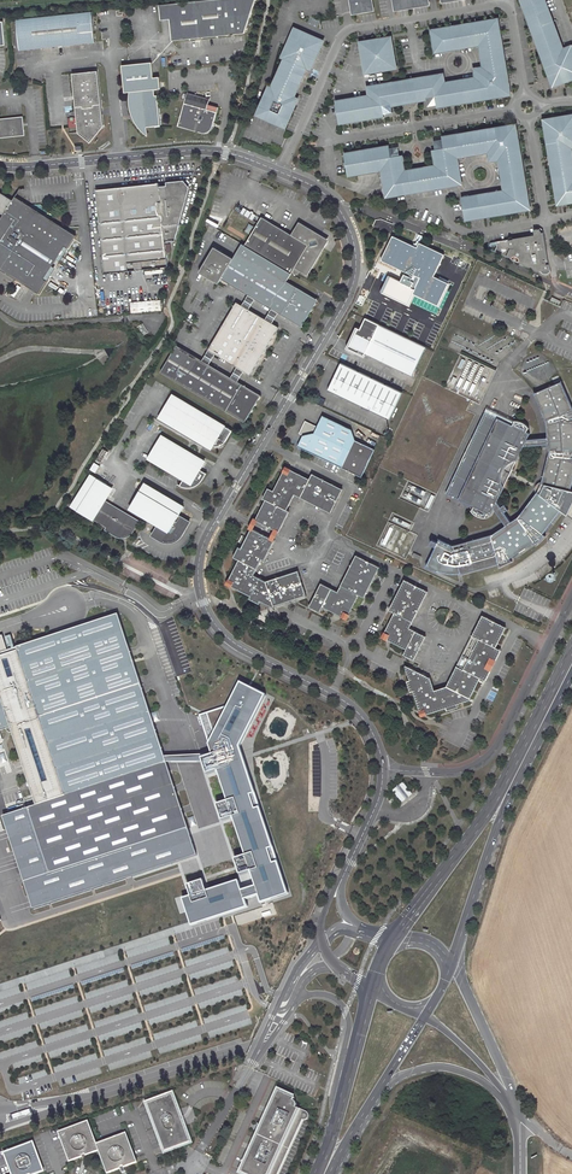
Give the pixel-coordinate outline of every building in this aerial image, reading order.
[(247,34),(257,0),(203,0),(160,4),(161,20),(171,20),(173,41),(247,34)] [(371,0),(349,0),(350,8),(351,14),(357,13),(373,10),(371,0)] [(394,10),(430,4),(429,0),(393,0),(394,10)] [(551,87),(571,80),(571,45),(564,48),(547,0),(519,0),(551,87)] [(92,13),(17,21),(20,51),(95,43),(92,13)] [(442,72),(365,86),(366,94),(332,100),(339,123),(382,117),(390,107),(392,107),(426,101),(435,107),(510,96),(497,17),(429,28),(432,53),(476,46),(480,66),(472,67),(473,76),(444,80),(442,72)] [(324,40),(293,27),(279,58),(282,59),(270,86),(267,85),(253,116),(286,130),(299,99),(294,97),(306,70),(311,72),(324,40)] [(391,37),(358,42),(363,73),(397,69),(391,37)] [(148,136),(147,128),(161,127),(158,96),(156,96),(155,90),(161,90),(160,78),(154,78),(152,63),(122,66),(125,93),(130,93),(129,98),(129,103),(130,106),(131,111),(133,117),(136,124),(138,127),(140,128),(142,131),(145,134),(146,135),(148,136)] [(91,142),(105,126),(99,71),(73,73),(79,133),(91,142)] [(214,127),(220,106),(210,103),(211,99),(188,93),(179,127),(202,134),(205,134),(207,134),(208,133),(210,132),(213,129),(214,127)] [(544,119),(557,206),(571,203),(571,114),(544,119)] [(0,120),(0,140),(26,136),(24,116),(0,120)] [(396,143),(341,150),(346,177),(378,171),(383,198),(461,186),(457,158),(486,154),(487,163),(497,162),(502,190),(459,197),(463,222),(531,212),(516,122),(432,136),(434,149),(431,149),(433,164),(403,169),(401,154),(398,155),(396,143)] [(159,182),(96,188),(103,273),(167,267),(166,241),(175,241),(190,186),(183,179),(167,181),(167,185),(160,186),(159,182)] [(39,294),(48,281),(45,279),(53,266),(57,259),(65,246),(68,248),(72,250),(79,238),(14,197),(13,200),(0,192),(0,269),(39,294)] [(245,206),(242,211),(254,219),(258,213),(245,206)] [(263,216),(245,245),(293,273),(297,268),(310,275),(331,239),(319,232),(301,221),(293,234),(263,216)] [(508,240),(495,242),(496,246),(494,250),(511,258),(513,256),(515,256),(517,257),(518,258),(519,260),(518,261),(538,271),(540,270),(541,272),(544,273),(547,274),(547,270),(549,270),(543,233),(541,233),(540,232),(539,231),(538,230),(533,230),(534,236),(512,239),(512,240),(508,240)] [(401,282),(416,290),(414,295),(439,307),(450,284),(434,277),(445,255),(420,243),(418,248),(394,236),(382,260),(406,272),(401,282)] [(245,245),(243,243),(235,256),(215,244),(199,271),(218,284),(221,279),(249,295),(249,296),(255,299),(256,300),(272,309),(278,313),(301,327),(318,300),(288,282),(293,274),(293,273),(245,245)] [(60,261),(68,248),(65,246),(57,259),(60,261)] [(48,281),(56,268),(53,266),(45,279),(48,281)] [(249,296),(243,306),(249,310),(255,299),(249,296)] [(160,300),(129,301),(129,313),(160,311),(160,300)] [(216,355),(238,368),(245,372),(251,376),(279,328),(272,324),(266,320),(249,310),(243,306),(237,302),(208,350),(209,351),(216,355)] [(272,309),(266,320),(272,324),(278,313),(272,309)] [(424,346),(363,316),(356,333),(354,333),(348,344),(353,347),(352,349),(355,351),(355,352),(356,354),(357,354),(359,354),(360,353),(361,351),(364,352),(363,354),(409,377),(424,346)] [(143,324),(137,327),(143,336),(148,332),(143,324)] [(161,372),(244,423),(261,396),(239,382),(232,378),(210,365),(203,361),(178,345),(161,372)] [(209,351),(203,361),(210,365),(216,355),(209,351)] [(457,375),(457,383),(482,382),(481,370),(488,370),(488,365),(476,365),(476,359),(459,359),(459,369),(461,369),(462,375),(457,375)] [(327,389),(387,419),(401,391),(341,361),(327,389)] [(239,382),(245,372),(238,368),(232,378),(239,382)] [(518,518),(513,522),(507,526),(493,537),(453,545),(440,539),(437,544),(431,541),(429,546),(435,549),(425,568),(438,574),(439,573),(440,574),(444,576),(448,578),(450,578),(455,578),(456,578),(459,576),(462,575),(462,577),(502,568),(514,563),(512,560),(537,544),(539,546),(548,538),(546,536),(564,511),(562,510),(564,507),(567,508),(571,497),(569,496),(571,492),(571,395),(567,382),(537,394),(550,422),(550,439),(550,447),(550,455),(542,483),(545,484),(541,493),(538,492),(518,518)] [(190,431),(198,435),(196,439),(207,446),(208,444),(210,445),(212,446),(215,446),(218,446),(220,446),(222,444),(224,443),(232,429),(209,416),(208,419),(200,414),(202,411),(171,393),(158,416),(189,435),(190,431)] [(489,412),(449,494),(476,507),(474,512),(476,514),(477,515),(479,517),(483,518),(485,519),(487,519),(489,519),(491,515),(494,516),(497,510),(501,502),(527,448),(531,440),(534,435),(530,433),(532,429),(531,428),(529,426),(526,425),(522,423),(518,422),(516,426),(489,412)] [(351,429),(322,414),(316,425),(304,419),(298,433),(302,435),(297,445),(341,467),(361,477),(374,449),(355,440),(351,429)] [(184,454),(182,452),(184,449),(160,435),(146,457),(182,479),(178,485),(179,485),(183,486),(188,486),(192,486),(194,485),(198,483),(201,480),(202,479),(205,475),(205,474),(198,470),(203,461),(184,454)] [(550,439),(531,440),(527,448),(550,447),(550,439)] [(295,467),(289,464),(286,470),(292,472),(295,467)] [(286,470),(277,488),(272,485),(266,496),(269,497),(257,518),(260,520),(276,529),(280,531),(281,532),(293,510),(290,508),(298,494),(334,512),(347,489),(316,473),(314,477),(295,467),(292,472),(286,470)] [(92,520),(108,528),(107,531),(116,537),(117,536),(120,537),(121,537),(124,537),(125,537),(127,536),(128,535),(130,533),(131,532),(132,532),(138,522),(103,502),(110,488),(89,476),(70,510),(91,521),(92,520)] [(129,508),(158,525),(153,536),(157,538),(158,536),(161,538),(160,540),(162,541),(166,542),(167,542),(171,541),(174,541),(178,539),(181,536),(183,534),(190,522),(179,516),(183,507),(144,484),(129,508)] [(567,508),(564,507),(562,510),(564,511),(571,516),(571,514),(571,492),(569,496),(571,497),(567,508)] [(497,510),(507,526),(513,522),(501,502),(497,510)] [(253,522),(251,526),(253,527),(256,529),(258,525),(260,520),(257,518),(255,518),(253,522)] [(256,574),(265,559),(267,560),(277,540),(276,539),(272,537),(256,529),(253,527),(240,549),(236,547),(232,556),(235,558),(240,559),(230,579),(236,582),(233,587),(250,596),(249,599),(261,605),(262,602),(271,607),(275,605),(276,607),(308,597),(301,571),(268,580),(256,574)] [(278,535),(280,531),(276,529),(274,533),(272,537),(276,539),(278,535)] [(355,554),(337,591),(319,583),(308,606),(326,617),(327,615),(330,617),(330,616),(332,613),(346,620),(348,614),(349,611),(358,595),(363,597),(378,567),(355,554)] [(236,582),(230,579),(228,582),(227,584),(229,585),(233,587),(236,582)] [(394,613),(379,637),(390,641),(393,645),(404,650),(402,654),(413,659),(414,656),(425,637),(410,627),(427,592),(403,579),(388,609),(394,613)] [(0,653),(0,731),(10,727),(36,805),(3,817),(33,909),(198,856),(188,828),(167,762),(165,756),(119,615),(0,653)] [(433,690),(428,677),(403,665),(405,681),(408,690),(412,691),(419,716),(444,708),(446,711),(457,707),(455,704),(470,699),(468,698),(479,678),(485,681),(500,650),(494,647),(505,627),(481,615),(456,666),(455,665),(445,686),(433,690)] [(207,774),(218,771),(228,802),(218,805),(222,821),(234,818),(246,856),(236,860),(241,875),(252,872),(257,887),(243,891),(240,881),(209,892),(204,882),(189,887),(192,897),(184,899),(193,926),(248,908),(246,900),(260,896),(262,904),(291,895),(280,863),(275,864),(270,849),(274,848),(262,808),(258,810),(252,794),(256,793),(242,746),(267,696),(242,683),(229,707),(199,715),(211,744),(214,754),(203,755),(204,762),(207,774)] [(402,802),(412,795),(403,783),(393,790),(402,802)] [(150,1018),(151,1024),(192,1012),(190,1005),(177,1009),(177,1010),(150,1018)] [(65,1077),(66,1082),(81,1081),(81,1072),(76,1072),(76,1076),(65,1077)] [(247,1155),(240,1172),(244,1173),(267,1173),(294,1107),(292,1106),(292,1105),(292,1103),(292,1102),(291,1100),(290,1100),(289,1100),(290,1097),(274,1090),(259,1125),(247,1155)] [(148,1105),(165,1152),(191,1143),(173,1095),(148,1105)] [(267,1173),(275,1173),(298,1117),(300,1117),(301,1117),(302,1116),(303,1114),(303,1112),(301,1110),(294,1107),(267,1173)] [(96,1143),(87,1121),(58,1131),(69,1160),(97,1150),(98,1150),(96,1143)] [(247,1155),(259,1125),(254,1123),(254,1126),(253,1131),(252,1135),(250,1140),(247,1147),(243,1153),(247,1155)] [(106,1172),(136,1161),(125,1133),(96,1143),(98,1150),(106,1172)] [(13,1173),(32,1173),(44,1170),(33,1140),(4,1151),(13,1173)]
